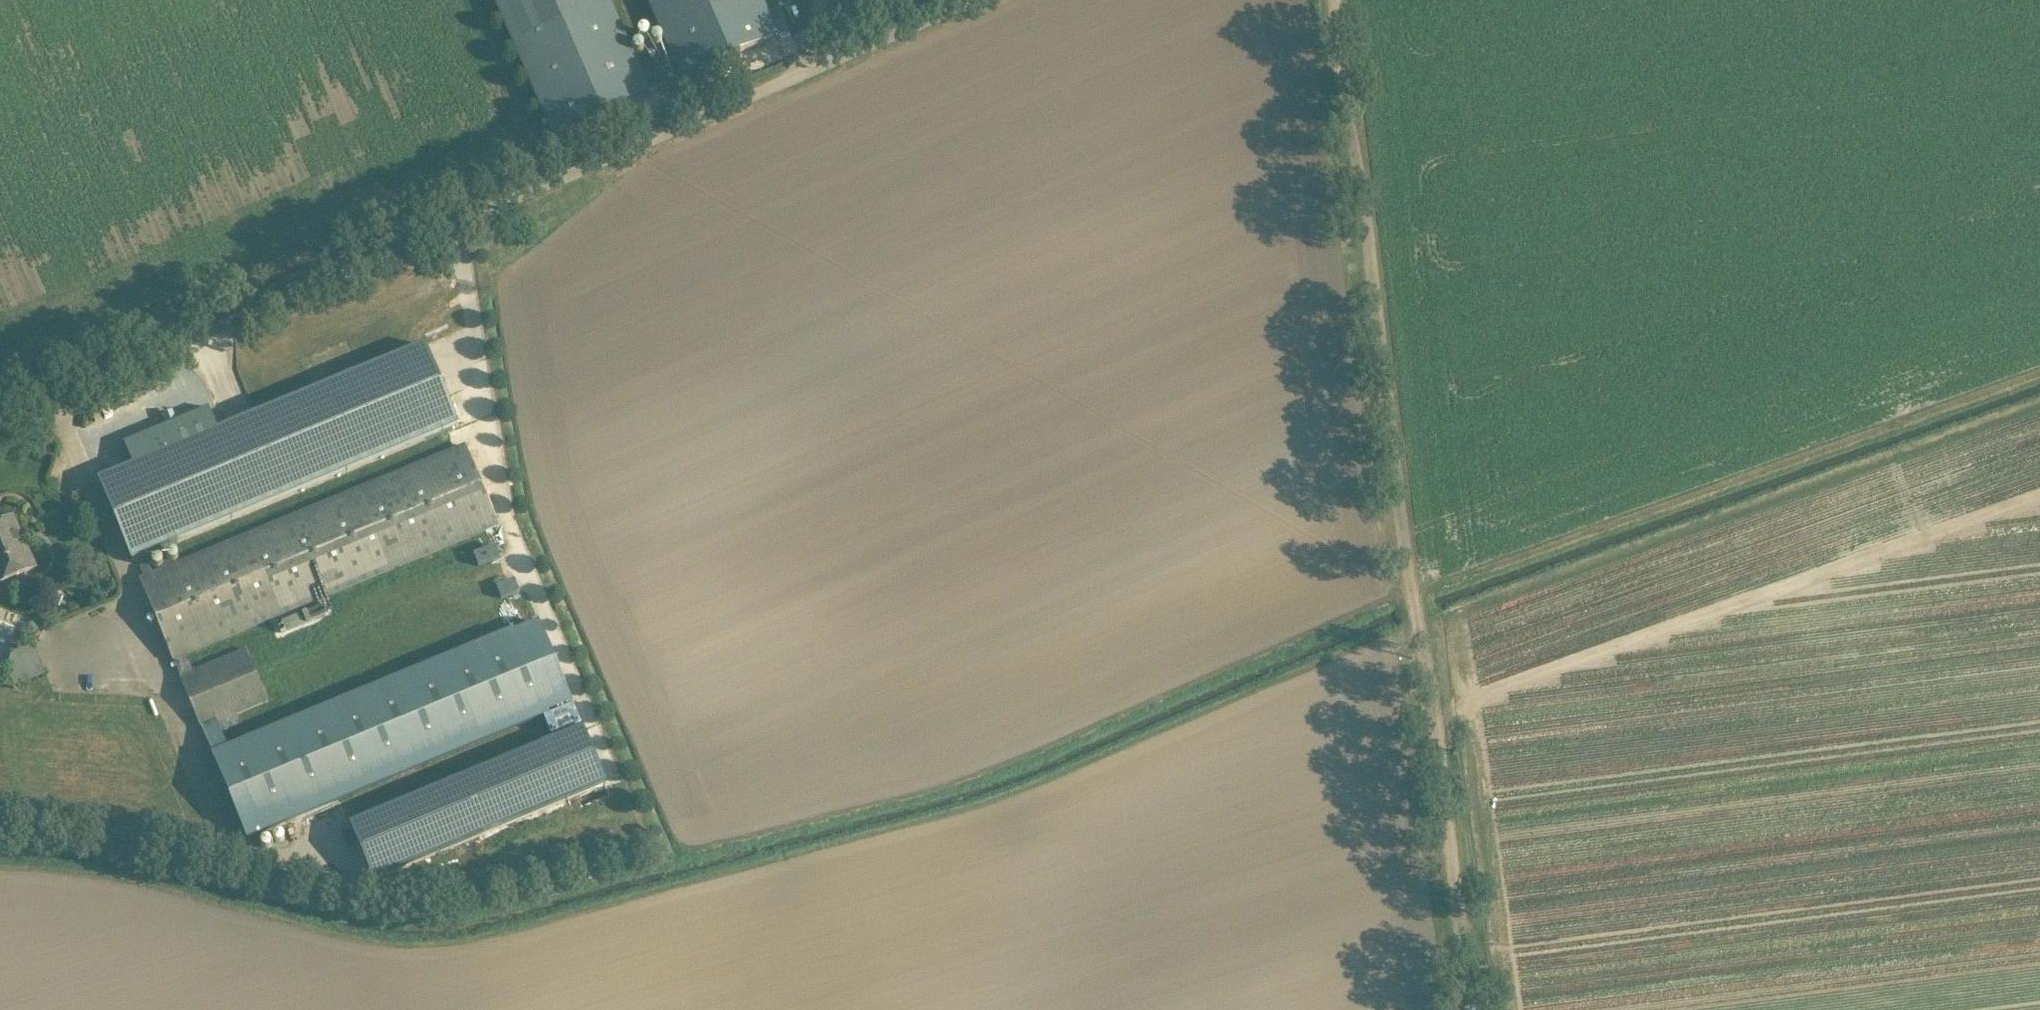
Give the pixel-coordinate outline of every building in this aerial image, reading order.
[(538,136),(640,100),(604,0),(490,0),(538,136)] [(781,8),(764,15),(773,37),(790,30),(781,8)] [(324,350),(333,373),(357,364),(347,340),(324,350)] [(425,344),(255,415),(218,430),(209,409),(177,422),(173,412),(162,417),(166,427),(123,444),(132,466),(98,481),(131,562),(459,426),(425,344)] [(470,452),(142,566),(235,833),(545,727),(552,746),(346,817),(367,877),(571,807),(572,811),(605,800),(545,626),(224,737),(219,724),(269,707),(248,648),(192,668),(187,652),(274,623),(278,633),(331,615),(323,592),(498,532),(470,452)] [(14,518),(0,524),(0,577),(3,583),(36,568),(14,518)]
